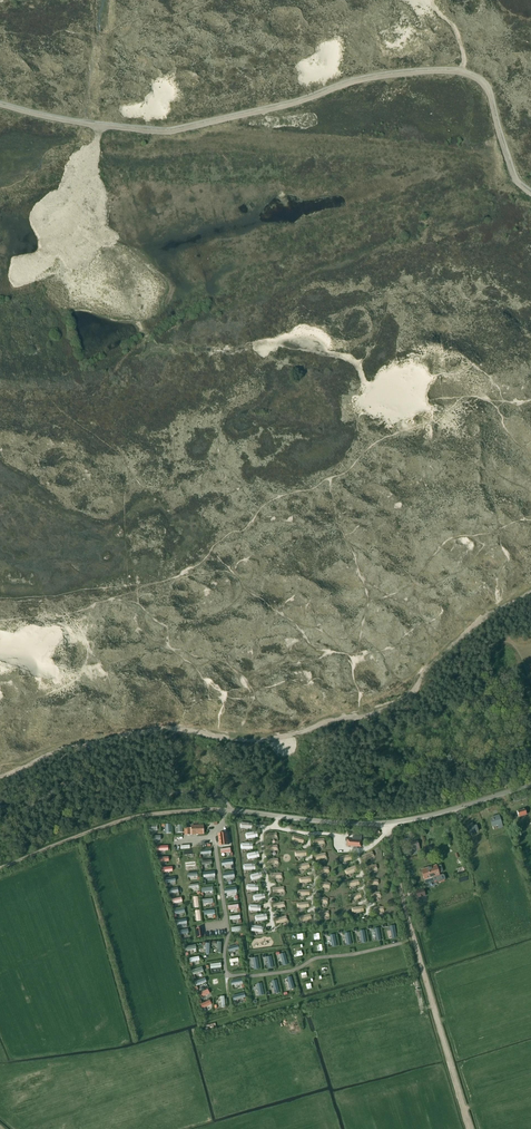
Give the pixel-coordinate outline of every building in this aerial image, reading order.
[(515,798),(517,802),(528,798),(526,794),(515,798)] [(499,815),(492,817),(493,820),(490,821),(492,827),(498,825),(499,828),(503,827),(499,815)] [(473,826),(472,823),(467,825),(470,834),(478,831),(476,825),(473,826)] [(203,826),(191,826),(192,834),(203,834),(203,826)] [(227,836),(218,837),(220,849),(229,847),(227,836)] [(305,839),(293,836),(292,841),(303,845),(305,839)] [(420,850),(417,841),(410,843),(412,849),(416,848),(417,851),(420,850)] [(372,851),(361,856),(363,861),(374,857),(372,851)] [(194,862),(184,864),(186,870),(195,869),(194,862)] [(436,866),(421,870),(424,880),(432,878),(433,882),(437,881),(437,883),(445,880),(444,876),(443,875),(439,876),(439,874),(442,873),(442,871),(441,865),(436,867),(436,866)] [(355,866),(344,870),(346,875),(357,871),(355,866)] [(263,878),(261,873),(250,876),(252,882),(263,878)] [(417,899),(425,896),(423,889),(415,892),(417,899)] [(381,898),(380,891),(368,894),(369,900),(381,898)] [(285,908),(284,902),(272,904),(274,910),(285,908)] [(288,922),(286,916),(275,919),(277,925),(288,922)] [(359,944),(367,943),(365,930),(357,932),(359,944)] [(342,934),(343,940),(345,939),(347,946),(352,945),(349,933),(342,934)] [(330,948),(337,947),(335,934),(327,936),(330,948)] [(237,947),(237,945),(227,948),(229,954),(239,951),(237,947)] [(285,979),(288,991),(295,989),(291,977),(285,979)] [(206,982),(205,978),(194,982),(196,986),(206,982)] [(271,994),(279,993),(277,981),(270,982),(271,994)] [(262,983),(253,985),(256,996),(259,995),(259,996),(264,995),(262,983)] [(198,994),(200,998),(210,994),(208,990),(198,994)] [(223,997),(216,998),(217,1008),(224,1008),(223,997)]
